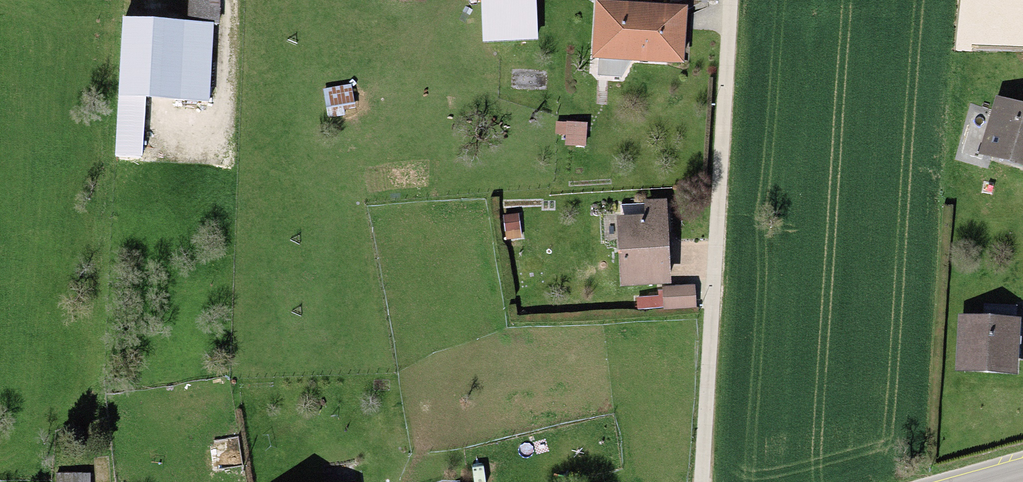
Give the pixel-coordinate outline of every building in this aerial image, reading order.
[(184,21),(212,22),(213,1),(193,0),(185,0),(184,21)] [(682,7),(594,2),(591,56),(679,60),(682,7)] [(119,19),(117,94),(147,95),(209,97),(212,22),(184,21),(119,19)] [(145,162),(147,95),(117,94),(114,161),(145,162)] [(981,150),(1022,165),(1022,105),(1001,97),(981,150)] [(565,125),(564,147),(584,148),(585,126),(565,125)] [(641,216),(616,217),(618,283),(666,281),(662,203),(641,204),(641,216)] [(960,318),(956,368),(1013,372),(1017,322),(960,318)]
